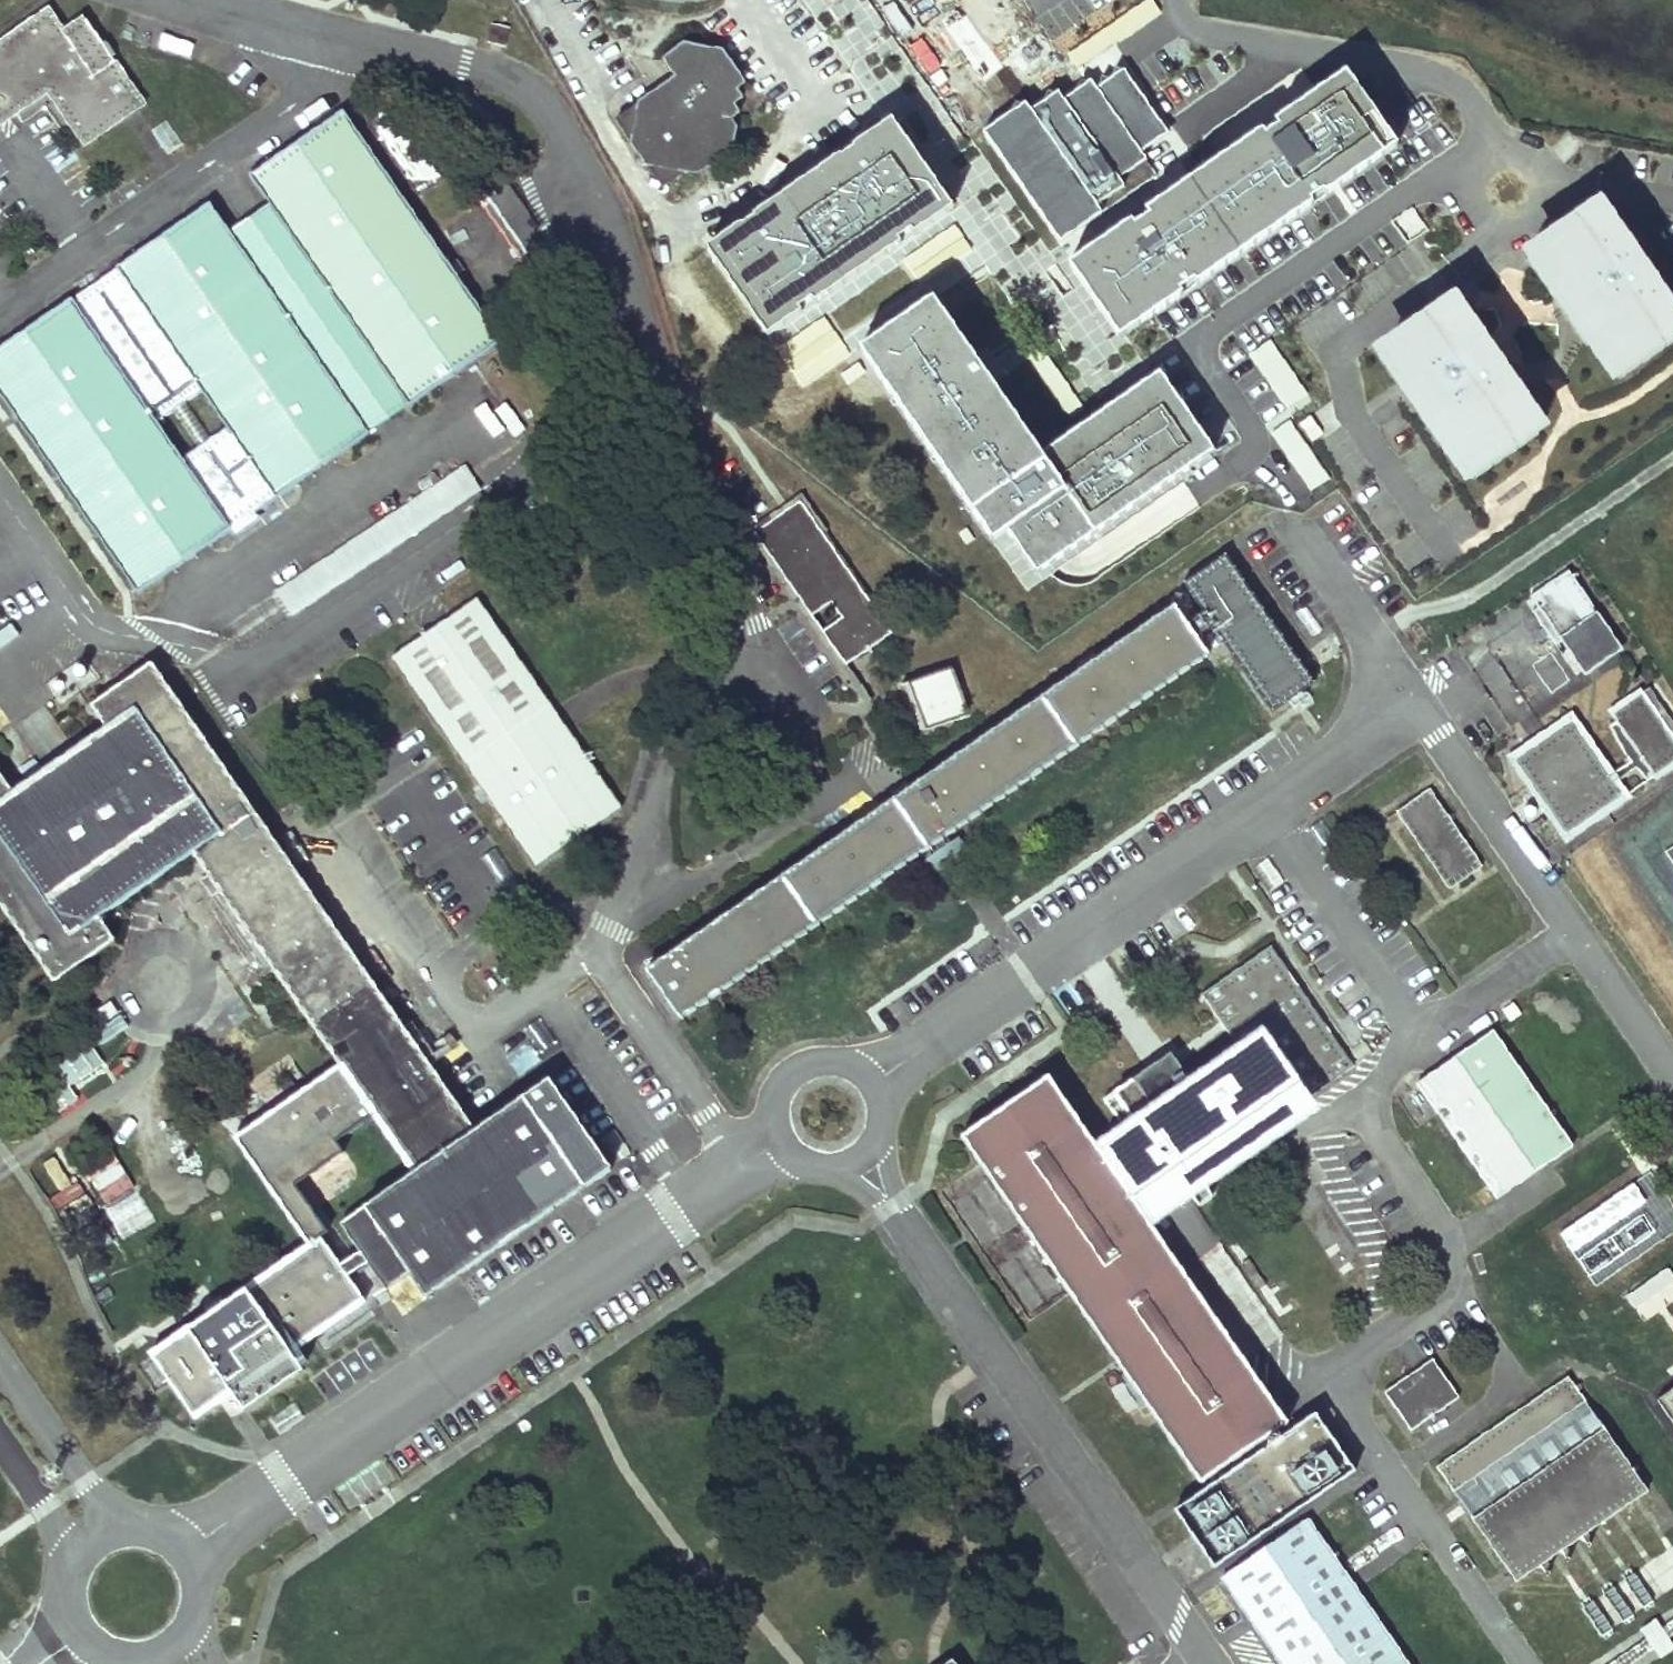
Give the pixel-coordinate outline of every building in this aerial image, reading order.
[(49,92),(85,145),(143,104),(84,18),(63,33),(48,11),(0,44),(0,126),(49,92)] [(164,36),(160,47),(188,56),(192,46),(164,36)] [(665,65),(678,83),(616,125),(664,196),(688,180),(702,181),(739,155),(740,132),(736,127),(744,117),(739,112),(746,103),(741,98),(749,88),(727,56),(685,49),(665,65)] [(1100,94),(1145,159),(1172,140),(1127,76),(1100,94)] [(1401,152),(1350,78),(1071,270),(1122,343),(1160,317),(1401,152)] [(1068,107),(1123,186),(1151,167),(1145,159),(1100,94),(1096,88),(1068,107)] [(1063,101),(1035,120),(1102,215),(1130,196),(1123,186),(1068,107),(1063,101)] [(222,514),(269,482),(278,495),(502,340),(344,111),(252,175),(273,206),(232,234),(211,204),(0,350),(0,391),(138,591),(231,527),(222,514)] [(987,143),(1064,253),(1108,224),(1102,215),(1035,120),(1030,113),(987,143)] [(167,122),(153,130),(163,149),(177,142),(167,122)] [(886,124),(709,239),(778,345),(955,230),(886,124)] [(1520,247),(1615,384),(1672,344),(1672,287),(1605,188),(1520,247)] [(489,212),(516,248),(545,226),(518,190),(489,212)] [(1460,284),(1375,343),(1470,480),(1555,421),(1460,284)] [(1162,372),(1042,454),(936,302),(861,354),(996,548),(1011,538),(1037,576),(1218,452),(1211,442),(1162,372)] [(504,399),(493,406),(511,432),(521,425),(504,399)] [(289,615),(484,496),(468,470),(273,589),(289,615)] [(888,632),(798,500),(753,531),(843,662),(888,632)] [(648,968),(682,1017),(1209,653),(1197,635),(1214,623),(1272,707),(1313,679),(1225,552),(1185,580),(1205,608),(1186,621),(1175,605),(648,968)] [(1622,650),(1565,565),(1522,593),(1579,679),(1622,650)] [(621,804),(478,596),(395,654),(537,862),(621,804)] [(101,914),(194,849),(342,1063),(376,1112),(416,1170),(476,1129),(152,662),(93,703),(107,723),(14,788),(101,914)] [(953,668),(905,685),(912,704),(921,701),(930,728),(970,714),(953,668)] [(1639,686),(1603,711),(1652,782),(1672,768),(1672,736),(1639,686)] [(1574,719),(1516,758),(1568,834),(1626,794),(1574,719)] [(117,938),(101,914),(14,788),(0,769),(0,895),(58,979),(117,938)] [(1430,788),(1397,810),(1448,887),(1481,864),(1430,788)] [(1663,854),(1672,867),(1672,847),(1663,854)] [(1152,1401),(1093,1441),(1184,1574),(1325,1477),(1287,1422),(1283,1425),(1177,1271),(1220,1241),(1173,1173),(1277,1101),(1285,1114),(1354,1067),(1272,947),(1202,995),(1243,1054),(1097,1155),(1048,1084),(970,1138),(1152,1401)] [(1420,1084),(1498,1197),(1573,1145),(1495,1032),(1420,1084)] [(310,1246),(321,1238),(329,1232),(296,1183),(341,1152),(334,1141),(376,1112),(342,1063),(234,1136),(310,1246)] [(428,1293),(611,1166),(550,1078),(476,1129),(416,1170),(344,1220),(389,1285),(412,1270),(428,1293)] [(107,1205),(134,1191),(127,1178),(100,1192),(107,1205)] [(365,1301),(321,1238),(310,1246),(153,1354),(197,1418),(234,1392),(246,1409),(303,1370),(291,1353),(365,1301)] [(1432,1356),(1385,1390),(1412,1428),(1459,1394),(1432,1356)] [(1568,1373),(1436,1464),(1516,1579),(1648,1488),(1568,1373)] [(1658,1396),(1672,1418),(1672,1386),(1658,1396)] [(1224,1582),(1281,1663),(1406,1663),(1307,1523),(1224,1582)] [(1642,1566),(1655,1592),(1672,1583),(1672,1550),(1642,1566)] [(1642,1631),(1657,1660),(1672,1652),(1672,1651),(1659,1623),(1642,1631)]
